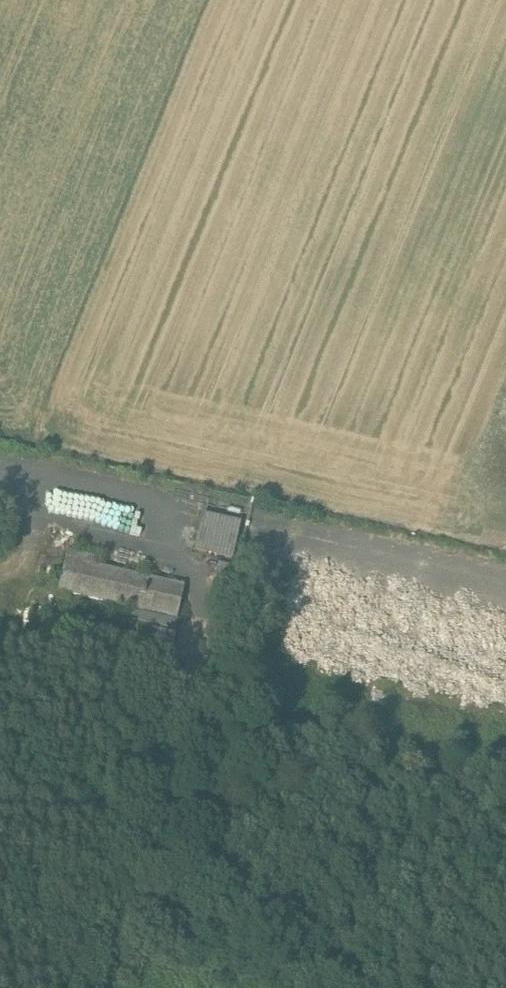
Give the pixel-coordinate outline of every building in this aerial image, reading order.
[(194,549),(232,558),(240,525),(202,515),(194,549)] [(56,591),(177,619),(184,587),(93,566),(95,559),(65,552),(56,591)] [(234,568),(219,564),(215,578),(230,581),(234,568)] [(463,679),(463,643),(415,642),(415,657),(438,657),(438,678),(463,679)] [(505,691),(505,657),(477,650),(469,681),(505,691)]
